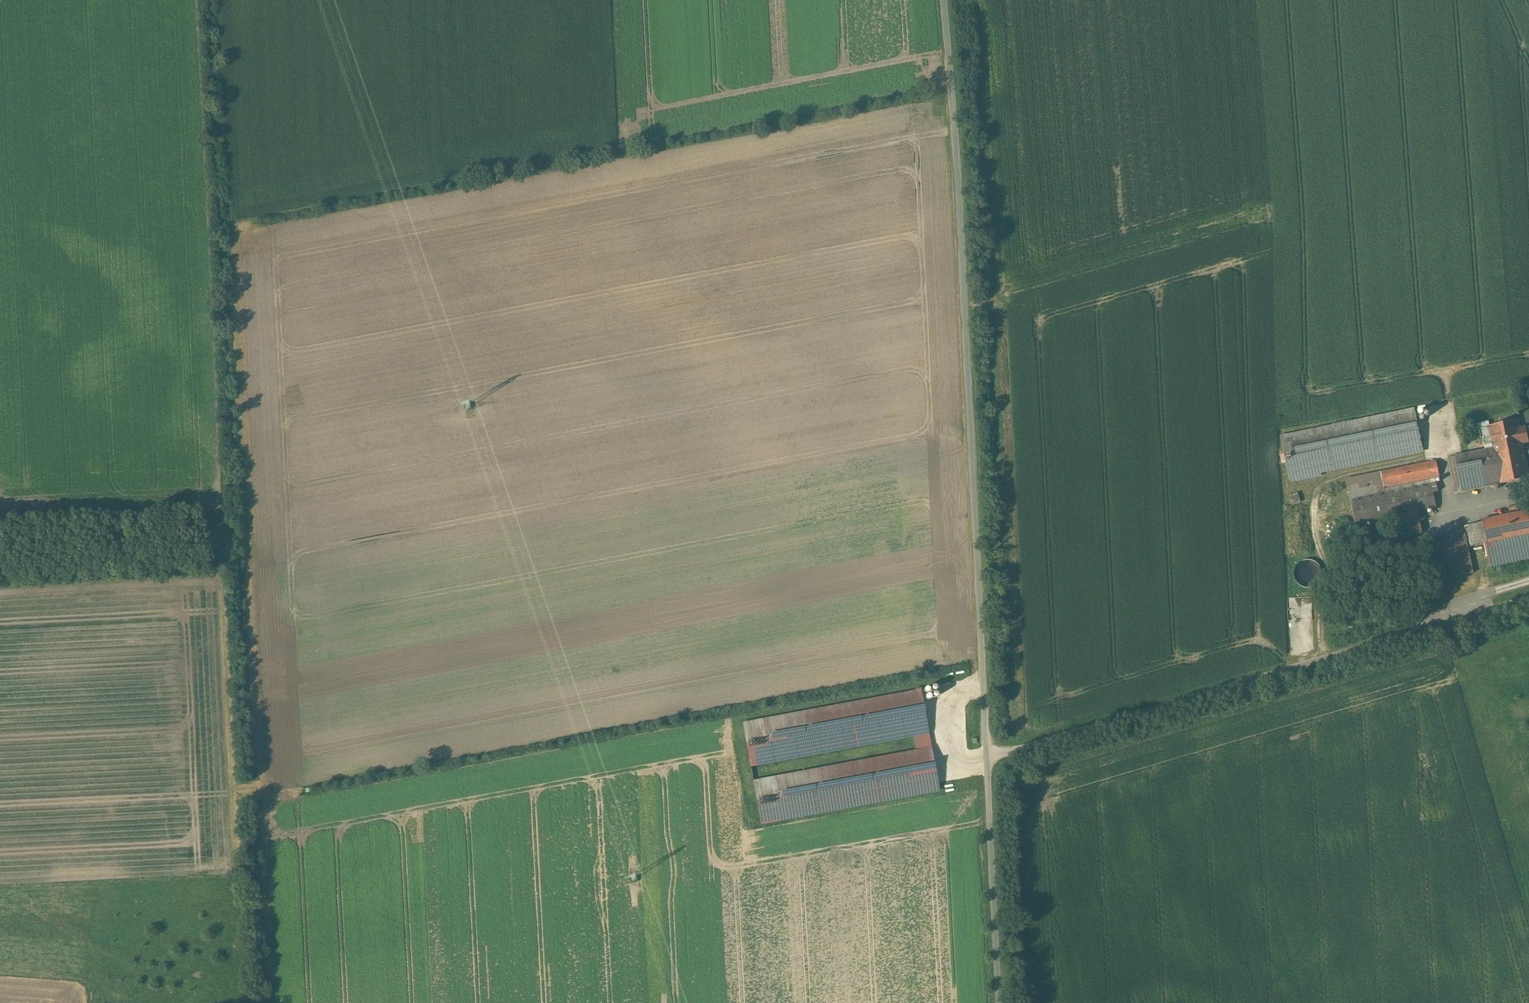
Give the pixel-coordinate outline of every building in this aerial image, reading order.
[(1414,409),(1281,437),(1290,479),(1422,451),(1414,409)] [(1517,421),(1489,426),(1490,426),(1480,428),(1482,441),(1483,441),(1492,439),(1494,449),(1496,460),(1524,454),(1522,443),(1528,442),(1525,427),(1519,428),(1517,421)] [(1492,439),(1483,441),(1485,450),(1494,449),(1492,439)] [(1524,454),(1496,460),(1494,449),(1485,450),(1449,458),(1455,489),(1501,480),(1501,483),(1528,478),(1524,454)] [(1436,461),(1346,479),(1356,523),(1381,518),(1417,511),(1436,507),(1433,493),(1438,492),(1435,477),(1439,476),(1436,461)] [(1297,493),(1290,496),(1293,505),(1300,502),(1297,493)] [(1482,520),(1482,522),(1465,526),(1469,547),(1485,543),(1528,534),(1528,510),(1482,520)] [(1417,511),(1381,518),(1383,524),(1395,522),(1398,538),(1422,533),(1417,511)] [(1485,543),(1490,567),(1528,559),(1528,534),(1485,543)] [(1453,537),(1430,541),(1438,580),(1461,576),(1453,537)] [(1321,579),(1322,573),(1321,568),(1318,563),(1313,560),(1307,559),(1302,561),(1298,564),(1295,568),(1294,574),(1295,579),(1298,584),(1303,587),(1308,588),(1313,587),(1318,583),(1321,579)] [(920,691),(743,724),(761,823),(939,790),(920,691)]
